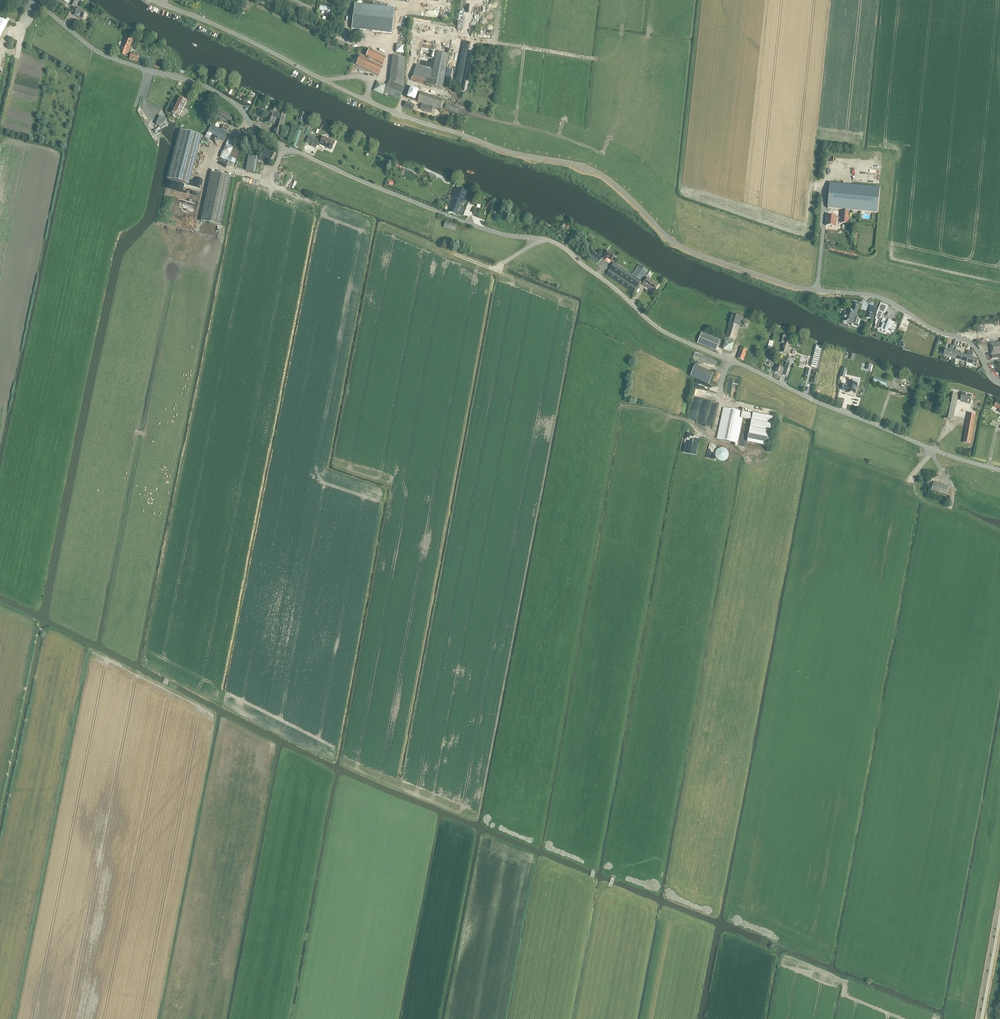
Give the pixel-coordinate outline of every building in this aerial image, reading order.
[(75,8),(79,1),(77,0),(72,0),(70,5),(75,8)] [(352,29),(392,33),(395,8),(356,4),(355,4),(352,29)] [(74,15),(82,19),(86,12),(78,8),(74,15)] [(8,22),(0,18),(0,39),(8,22)] [(448,26),(413,22),(412,35),(447,39),(448,26)] [(130,47),(132,40),(126,37),(120,54),(127,56),(130,47)] [(456,82),(463,83),(469,44),(462,42),(456,82)] [(396,53),(404,53),(405,45),(396,45),(396,53)] [(386,57),(370,49),(366,56),(368,57),(367,59),(361,55),(356,64),(379,76),(383,67),(370,60),(371,58),(383,64),(386,57)] [(412,80),(426,85),(442,88),(449,54),(436,52),(432,70),(416,65),(412,80)] [(130,58),(138,61),(140,56),(132,53),(130,58)] [(144,53),(142,60),(153,63),(152,65),(159,67),(161,58),(144,53)] [(399,99),(404,88),(405,58),(393,57),(389,81),(385,93),(399,99)] [(373,90),(382,95),(387,86),(378,81),(373,90)] [(410,88),(407,98),(415,101),(419,91),(410,88)] [(421,93),(418,102),(429,106),(428,107),(422,105),(420,109),(424,110),(424,112),(428,113),(428,112),(432,113),(433,108),(433,107),(440,110),(443,100),(421,93)] [(179,117),(188,100),(182,98),(180,97),(172,114),(179,117)] [(405,101),(403,107),(412,110),(414,105),(405,101)] [(447,103),(445,109),(466,116),(468,111),(447,103)] [(217,107),(213,114),(220,118),(219,121),(220,122),(222,120),(229,124),(231,125),(234,119),(232,118),(233,117),(217,107)] [(273,134),(274,134),(278,136),(285,114),(277,112),(277,110),(271,108),(268,117),(267,116),(265,122),(264,122),(274,125),(275,121),(277,122),(275,128),(274,128),(273,134)] [(160,115),(156,124),(159,126),(165,123),(167,119),(160,115)] [(225,124),(222,129),(227,133),(230,127),(225,124)] [(223,140),(227,134),(212,125),(205,137),(209,139),(212,134),(223,140)] [(168,179),(189,184),(201,136),(180,130),(168,179)] [(308,138),(306,143),(311,145),(311,146),(314,147),(316,148),(318,144),(320,145),(331,150),(335,142),(323,137),(321,141),(315,138),(314,138),(309,136),(308,138)] [(226,145),(220,158),(227,161),(229,157),(233,148),(226,145)] [(271,164),(276,154),(273,152),(268,162),(271,164)] [(246,170),(255,172),(259,158),(249,155),(246,170)] [(201,221),(221,225),(231,176),(211,172),(201,221)] [(828,208),(878,213),(880,188),(830,184),(828,208)] [(454,197),(448,212),(457,216),(458,214),(461,206),(465,208),(467,201),(463,200),(466,192),(462,190),(458,188),(457,189),(455,188),(452,196),(454,197)] [(515,204),(513,210),(533,219),(536,213),(515,204)] [(842,211),(841,223),(848,224),(849,212),(842,211)] [(826,226),(836,226),(837,217),(827,216),(826,226)] [(443,227),(454,231),(457,225),(446,220),(443,227)] [(614,254),(608,251),(603,258),(605,260),(607,258),(611,260),(614,254)] [(589,257),(598,263),(602,258),(592,252),(589,257)] [(606,274),(634,292),(648,271),(639,264),(632,274),(614,262),(606,274)] [(643,284),(654,291),(659,284),(647,277),(643,284)] [(846,316),(844,321),(853,324),(853,323),(856,323),(857,319),(855,319),(859,306),(860,304),(854,302),(854,305),(852,311),(847,310),(847,312),(846,312),(844,315),(846,316)] [(881,303),(878,311),(885,314),(888,306),(881,303)] [(726,335),(726,338),(735,340),(739,327),(740,328),(741,326),(747,328),(749,323),(743,321),(742,324),(740,324),(742,317),(732,314),(729,323),(730,323),(726,335)] [(876,324),(875,328),(878,330),(879,328),(887,332),(887,333),(890,334),(895,323),(891,322),(891,321),(887,319),(887,320),(886,321),(882,320),(883,318),(880,317),(880,316),(877,315),(875,320),(877,320),(875,324),(876,324)] [(720,341),(702,333),(698,343),(716,351),(720,341)] [(790,336),(784,334),(782,342),(785,343),(782,351),(789,354),(791,347),(789,347),(790,344),(788,343),(790,336)] [(723,350),(731,352),(734,343),(725,341),(723,350)] [(990,344),(992,356),(999,355),(999,358),(999,342),(990,344)] [(817,347),(812,369),(816,370),(822,348),(817,347)] [(955,352),(952,351),(950,357),(956,359),(959,348),(957,347),(955,352)] [(738,358),(743,360),(748,350),(742,348),(738,358)] [(953,349),(950,348),(949,350),(942,348),(940,354),(950,357),(952,351),(953,349)] [(966,356),(963,355),(961,361),(967,363),(970,351),(968,350),(966,356)] [(971,357),(973,352),(970,351),(967,363),(973,365),(974,364),(977,365),(979,360),(971,357)] [(695,352),(693,356),(715,365),(717,361),(695,352)] [(691,376),(709,385),(715,371),(696,362),(691,376)] [(873,381),(887,386),(888,382),(875,376),(873,381)] [(844,385),(843,391),(846,391),(848,391),(847,393),(855,395),(858,383),(850,381),(849,386),(844,385)] [(966,402),(970,403),(972,395),(966,394),(966,392),(963,392),(962,395),(958,394),(949,392),(943,418),(953,420),(957,399),(961,400),(966,401),(966,402)] [(717,439),(737,443),(743,418),(752,420),(748,441),(767,446),(773,418),(724,407),(717,439)] [(964,442),(971,443),(976,415),(968,414),(964,442)] [(729,456),(729,455),(729,453),(728,452),(728,451),(727,450),(726,449),(725,448),(724,448),(722,448),(721,448),(720,448),(718,449),(717,449),(717,450),(716,451),(715,453),(715,454),(715,455),(716,457),(716,458),(717,459),(718,460),(719,460),(720,461),(722,461),(723,461),(724,461),(726,460),(727,459),(727,458),(728,457),(729,456)] [(934,482),(935,478),(932,477),(929,486),(933,487),(932,490),(935,491),(947,495),(949,486),(934,482)]
